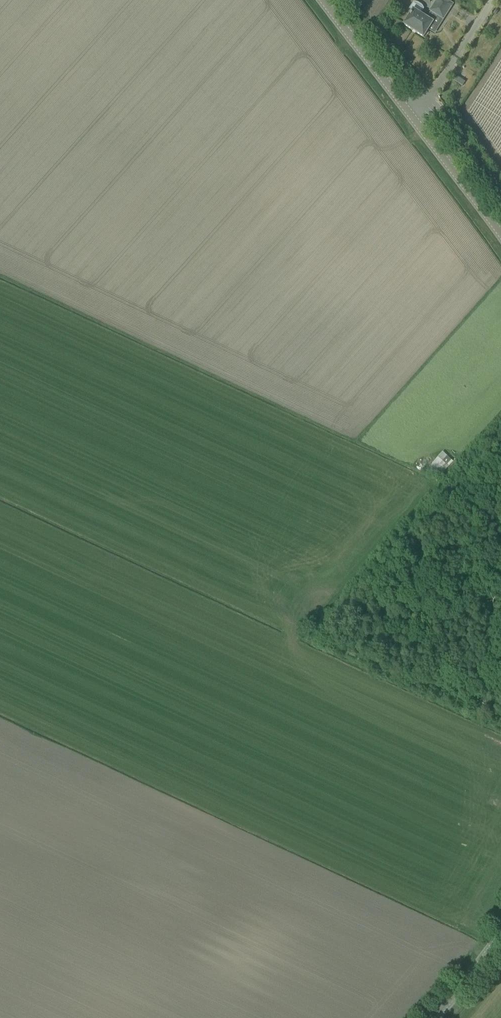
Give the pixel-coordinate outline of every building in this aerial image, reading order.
[(423,37),(437,15),(443,19),(452,4),(445,0),(437,0),(430,11),(431,12),(427,19),(420,14),(423,9),(422,7),(421,5),(417,3),(416,3),(414,3),(410,9),(413,11),(404,25),(423,37)]
